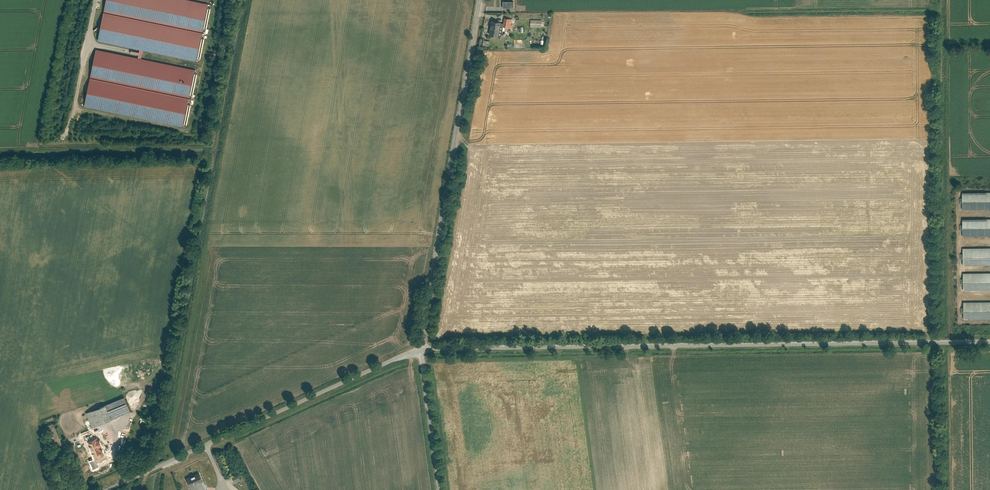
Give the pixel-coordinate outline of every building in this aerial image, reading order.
[(98,40),(197,60),(209,4),(191,0),(107,0),(98,40)] [(513,19),(506,18),(504,27),(512,28),(513,19)] [(503,22),(493,20),(491,34),(500,36),(503,22)] [(132,53),(139,54),(139,57),(143,57),(144,49),(140,49),(140,51),(132,50),(132,53)] [(96,51),(85,108),(184,128),(196,72),(96,51)] [(964,209),(989,208),(989,191),(964,192),(964,209)] [(989,235),(989,218),(965,219),(965,236),(989,235)] [(965,247),(965,265),(989,264),(989,247),(965,247)] [(965,273),(965,277),(966,290),(989,289),(989,272),(965,273)] [(965,302),(966,318),(984,318),(984,317),(989,317),(989,301),(965,302)] [(127,396),(87,411),(93,427),(133,411),(127,396)] [(54,422),(47,425),(50,431),(57,428),(54,422)] [(94,431),(86,434),(98,460),(109,455),(101,437),(104,436),(102,433),(96,436),(94,431)] [(188,478),(194,489),(210,489),(202,472),(188,478)] [(234,476),(236,482),(242,479),(240,473),(234,476)]
